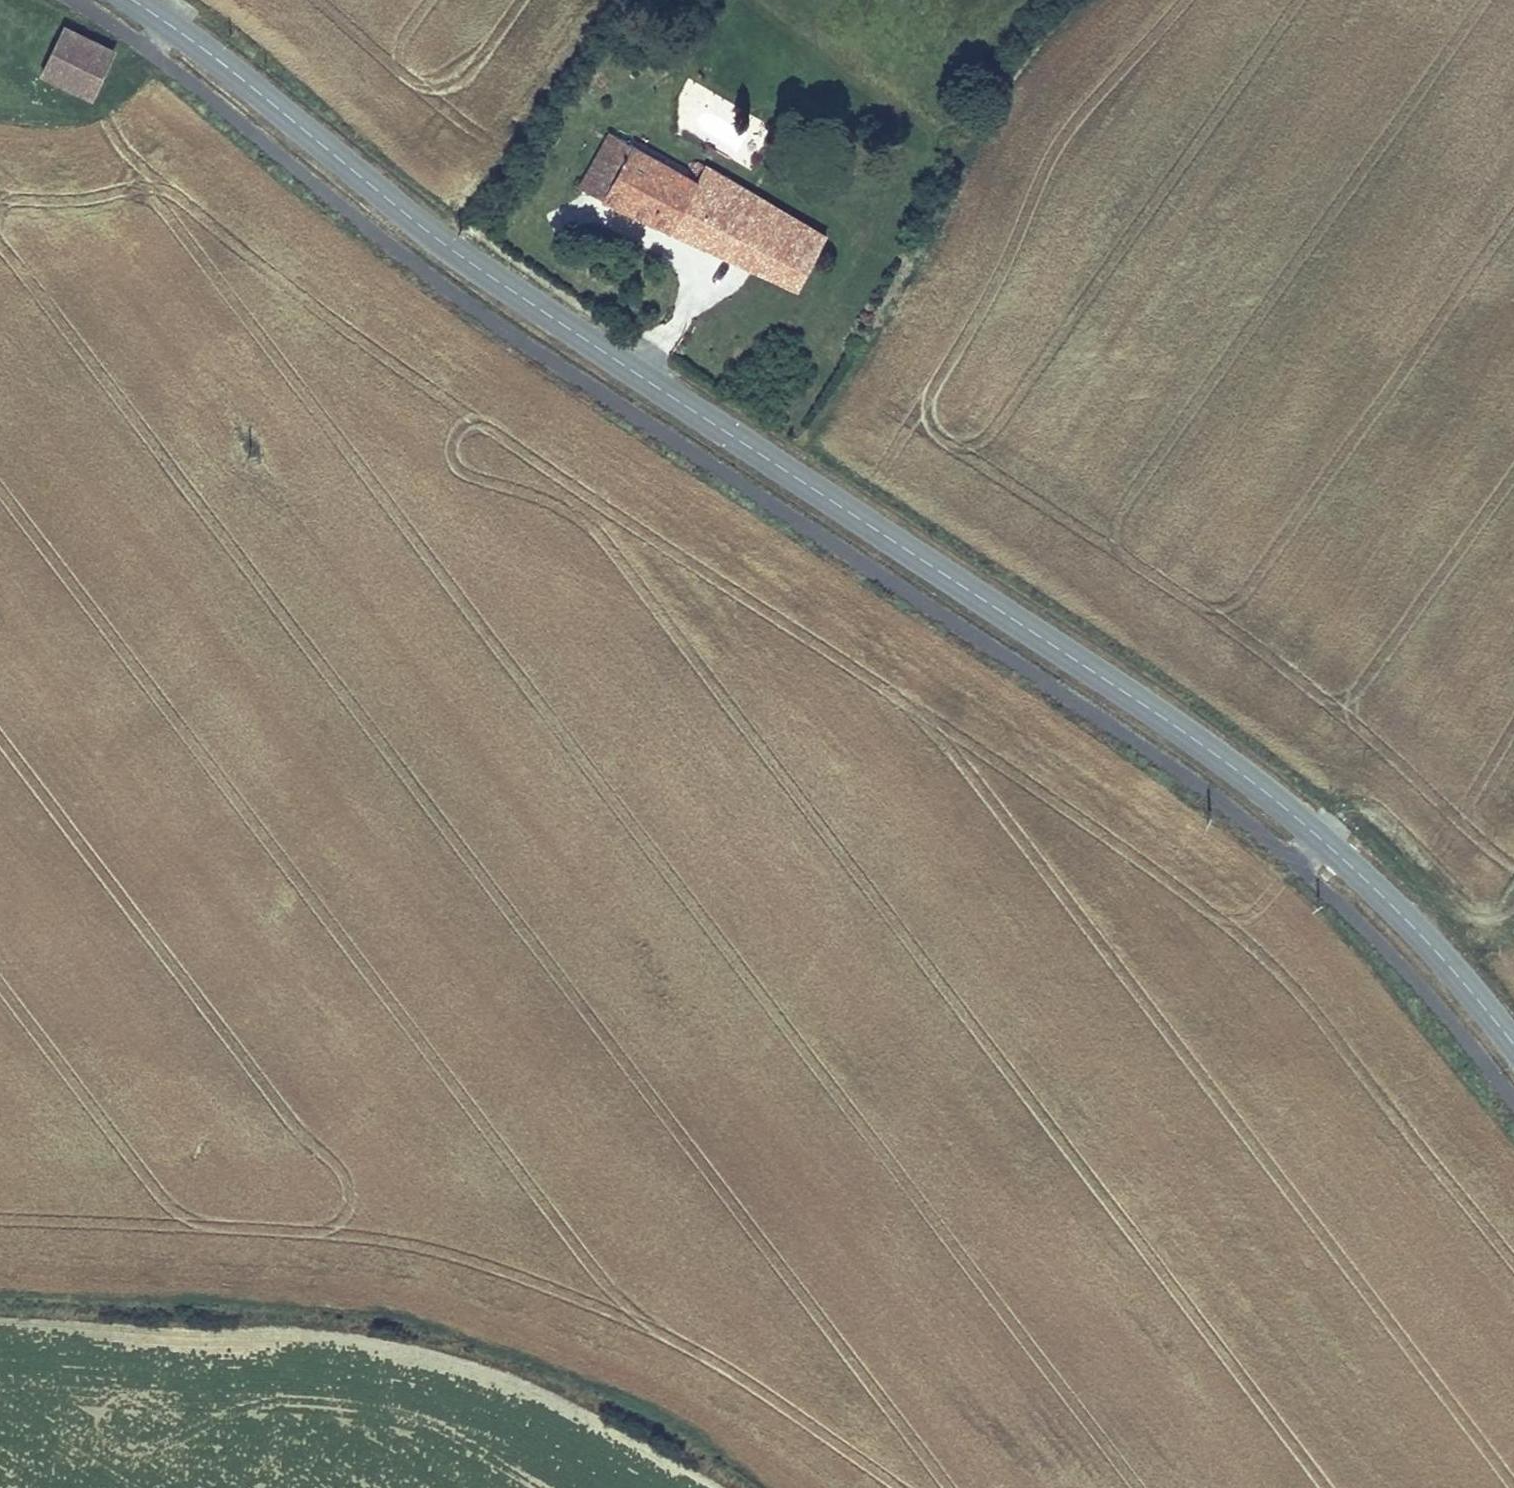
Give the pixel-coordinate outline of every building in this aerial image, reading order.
[(120,49),(69,22),(42,72),(93,99),(120,49)] [(577,185),(605,198),(631,142),(608,131),(577,185)] [(632,138),(631,142),(605,198),(740,261),(764,210),(699,175),(632,138)] [(706,161),(699,175),(764,210),(770,197),(706,161)] [(829,230),(770,197),(764,210),(740,261),(799,289),(829,230)]
